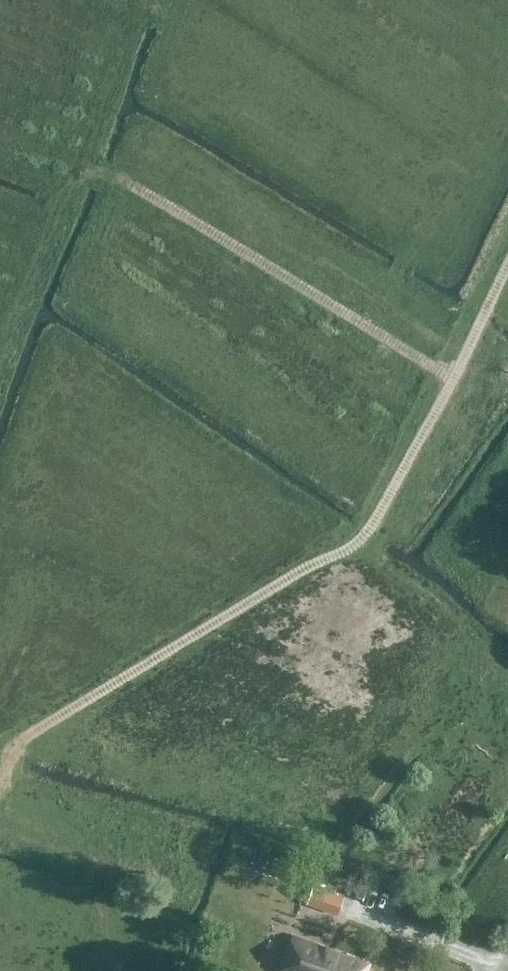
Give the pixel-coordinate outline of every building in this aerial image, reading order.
[(297,920),(340,936),(349,913),(310,897),(308,902),(300,899),(295,914),(298,916),(297,920)] [(368,963),(367,963),(336,952),(293,936),(280,970),(365,970),(368,963)]
